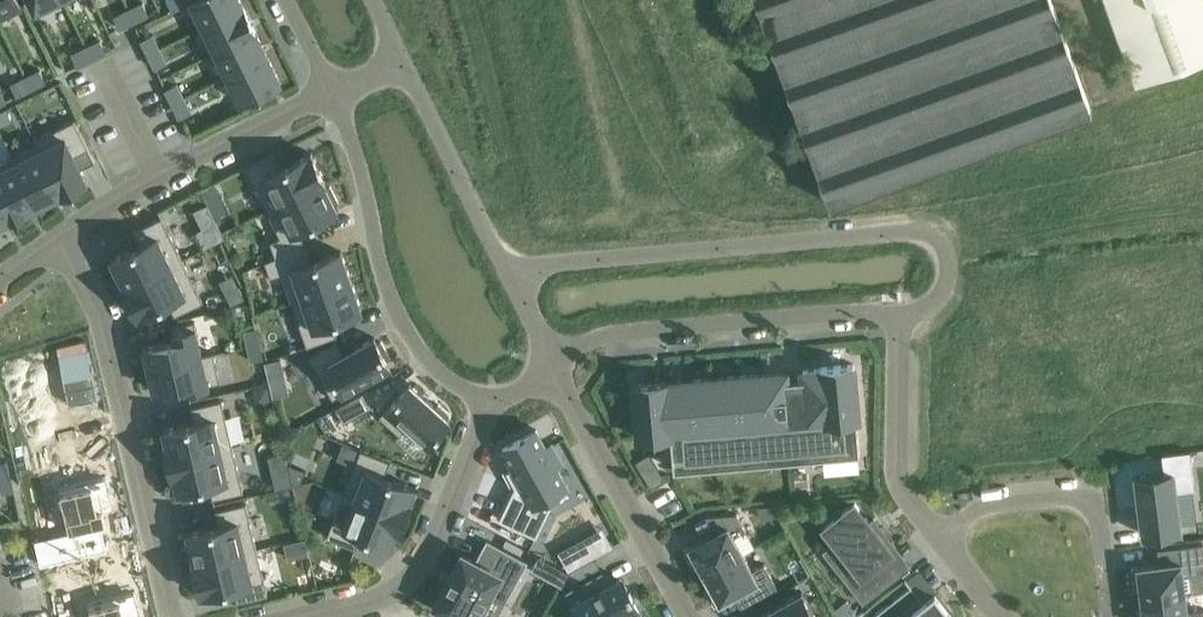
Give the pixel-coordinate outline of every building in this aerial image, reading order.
[(21,3),(20,0),(0,0),(0,14),(21,3)] [(35,10),(55,0),(31,0),(35,10)] [(172,9),(186,2),(185,0),(167,0),(172,9)] [(204,25),(243,6),(240,0),(191,0),(204,25)] [(1051,0),(757,0),(829,198),(1089,105),(1051,0)] [(1134,79),(1202,54),(1202,0),(1106,0),(1134,79)] [(142,1),(128,8),(134,20),(148,13),(142,1)] [(243,6),(204,25),(216,50),(255,31),(243,6)] [(128,8),(114,15),(119,27),(134,20),(128,8)] [(255,31),(216,50),(228,75),(267,55),(255,31)] [(152,33),(141,38),(142,41),(148,53),(159,47),(152,33)] [(100,39),(85,46),(91,57),(105,50),(100,39)] [(76,64),(91,57),(85,46),(71,53),(76,64)] [(156,68),(167,62),(160,48),(149,54),(156,68)] [(267,55),(228,75),(241,100),(280,81),(267,55)] [(39,69),(25,76),(31,87),(45,80),(39,69)] [(25,76),(11,83),(16,94),(31,87),(25,76)] [(177,82),(165,88),(172,102),(184,96),(177,82)] [(184,96),(172,102),(180,117),(191,111),(184,96)] [(13,117),(8,106),(0,110),(0,124),(13,117)] [(74,119),(33,139),(36,144),(37,144),(61,193),(87,180),(74,154),(88,147),(74,119)] [(36,144),(12,156),(36,205),(39,204),(41,207),(49,203),(48,200),(61,193),(37,144),(36,144)] [(274,153),(246,167),(267,209),(324,181),(324,182),(326,181),(311,152),(281,167),(274,153)] [(0,162),(0,193),(12,217),(36,205),(12,156),(0,162)] [(324,181),(267,209),(280,236),(270,241),(275,256),(276,257),(305,245),(299,228),(338,209),(334,203),(338,201),(330,185),(326,186),(324,182),(324,181)] [(214,184),(203,190),(208,202),(220,196),(214,184)] [(12,217),(0,193),(0,223),(12,217)] [(114,265),(111,266),(119,283),(122,281),(124,285),(125,287),(182,258),(161,216),(133,230),(140,244),(111,258),(114,265)] [(215,223),(198,231),(205,244),(206,247),(223,238),(224,238),(222,235),(216,222),(215,223)] [(275,256),(265,260),(270,277),(281,273),(291,301),(351,280),(341,250),(310,261),(305,245),(276,257),(275,256)] [(124,285),(123,286),(138,315),(168,301),(175,315),(203,301),(182,258),(125,287),(124,285)] [(351,280),(291,301),(297,318),(307,345),(336,335),(331,320),(362,310),(351,280)] [(237,283),(224,290),(231,303),(244,296),(237,283)] [(175,339),(144,347),(149,368),(202,355),(202,354),(194,320),(172,325),(175,339)] [(255,327),(244,329),(247,345),(259,342),(255,327)] [(336,340),(309,355),(332,397),(390,365),(387,358),(390,356),(381,340),(378,342),(374,336),(343,353),(336,340)] [(259,342),(247,345),(251,359),(263,357),(259,342)] [(202,355),(149,368),(154,389),(185,383),(186,389),(220,381),(213,351),(211,352),(202,354),(202,355)] [(281,357),(264,361),(268,375),(284,371),(282,360),(281,357)] [(666,379),(634,382),(638,437),(671,434),(674,468),(860,451),(857,417),(858,417),(853,363),(820,366),(820,367),(803,369),(803,378),(786,379),(786,370),(671,380),(667,381),(666,379)] [(409,382),(379,415),(399,433),(407,425),(428,443),(450,419),(446,416),(449,413),(438,403),(436,406),(409,382)] [(267,384),(253,387),(257,401),(271,398),(267,384)] [(362,392),(335,407),(343,421),(370,406),(362,392)] [(194,421),(163,429),(166,443),(165,444),(169,460),(232,445),(221,399),(191,406),(194,421)] [(515,485),(499,518),(536,536),(551,504),(546,496),(567,485),(556,465),(562,462),(551,442),(546,445),(536,428),(502,447),(513,466),(507,470),(515,485)] [(232,445),(169,460),(173,476),(174,475),(178,490),(209,483),(213,498),(243,490),(237,464),(232,445)] [(361,448),(344,492),(404,516),(410,500),(409,500),(414,486),(384,474),(390,460),(361,448)] [(1164,472),(1135,476),(1142,533),(1180,528),(1176,490),(1195,488),(1190,449),(1161,453),(1164,472)] [(649,453),(636,461),(651,485),(663,478),(649,453)] [(0,461),(0,480),(11,478),(6,459),(0,461)] [(304,470),(288,463),(289,468),(293,485),(299,483),(304,470)] [(289,468),(274,471),(277,488),(293,485),(289,468)] [(69,529),(34,538),(40,565),(109,549),(100,509),(114,506),(107,475),(59,486),(69,529)] [(0,480),(0,485),(2,492),(13,489),(11,478),(0,480)] [(344,492),(327,536),(356,547),(361,533),(391,545),(397,530),(398,531),(404,516),(344,492)] [(189,539),(185,540),(189,558),(193,557),(194,561),(195,563),(256,548),(246,502),(215,509),(219,524),(187,532),(189,539)] [(854,502),(824,526),(860,571),(847,581),(863,602),(889,581),(874,563),(896,546),(873,517),(869,520),(854,502)] [(773,504),(757,506),(761,520),(779,515),(773,504)] [(710,535),(684,549),(694,566),(699,563),(705,573),(743,552),(734,536),(746,529),(736,512),(705,515),(700,518),(710,535)] [(434,604),(437,605),(460,616),(496,616),(505,601),(527,560),(487,538),(475,559),(465,554),(465,553),(462,552),(461,554),(462,555),(453,571),(452,570),(444,585),(445,585),(436,602),(436,601),(434,604)] [(304,539),(285,543),(289,557),(307,553),(304,539)] [(1131,566),(1133,586),(1140,585),(1141,597),(1184,592),(1182,573),(1202,570),(1202,547),(1202,542),(1164,547),(1166,562),(1131,566)] [(576,546),(559,555),(566,569),(583,560),(576,546)] [(194,561),(193,562),(200,594),(233,586),(237,601),(267,594),(256,548),(195,563),(194,561)] [(743,552),(705,573),(710,583),(705,586),(714,604),(740,590),(747,604),(777,587),(764,562),(752,569),(743,552)] [(586,562),(568,571),(569,572),(571,576),(573,580),(574,580),(599,566),(596,562),(594,558),(586,562)] [(552,563),(545,575),(562,583),(568,572),(552,563)] [(565,590),(580,616),(632,616),(642,611),(629,589),(627,590),(626,590),(619,577),(609,583),(607,578),(602,570),(565,590)] [(870,616),(955,616),(935,591),(923,600),(911,585),(870,616)] [(134,590),(86,602),(90,616),(140,616),(134,590)] [(803,591),(756,616),(757,616),(817,616),(803,591)] [(1136,609),(1137,616),(1202,616),(1202,608),(1187,610),(1184,592),(1141,597),(1143,608),(1136,609)] [(836,609),(842,616),(847,616),(855,611),(853,609),(846,601),(836,609)]
